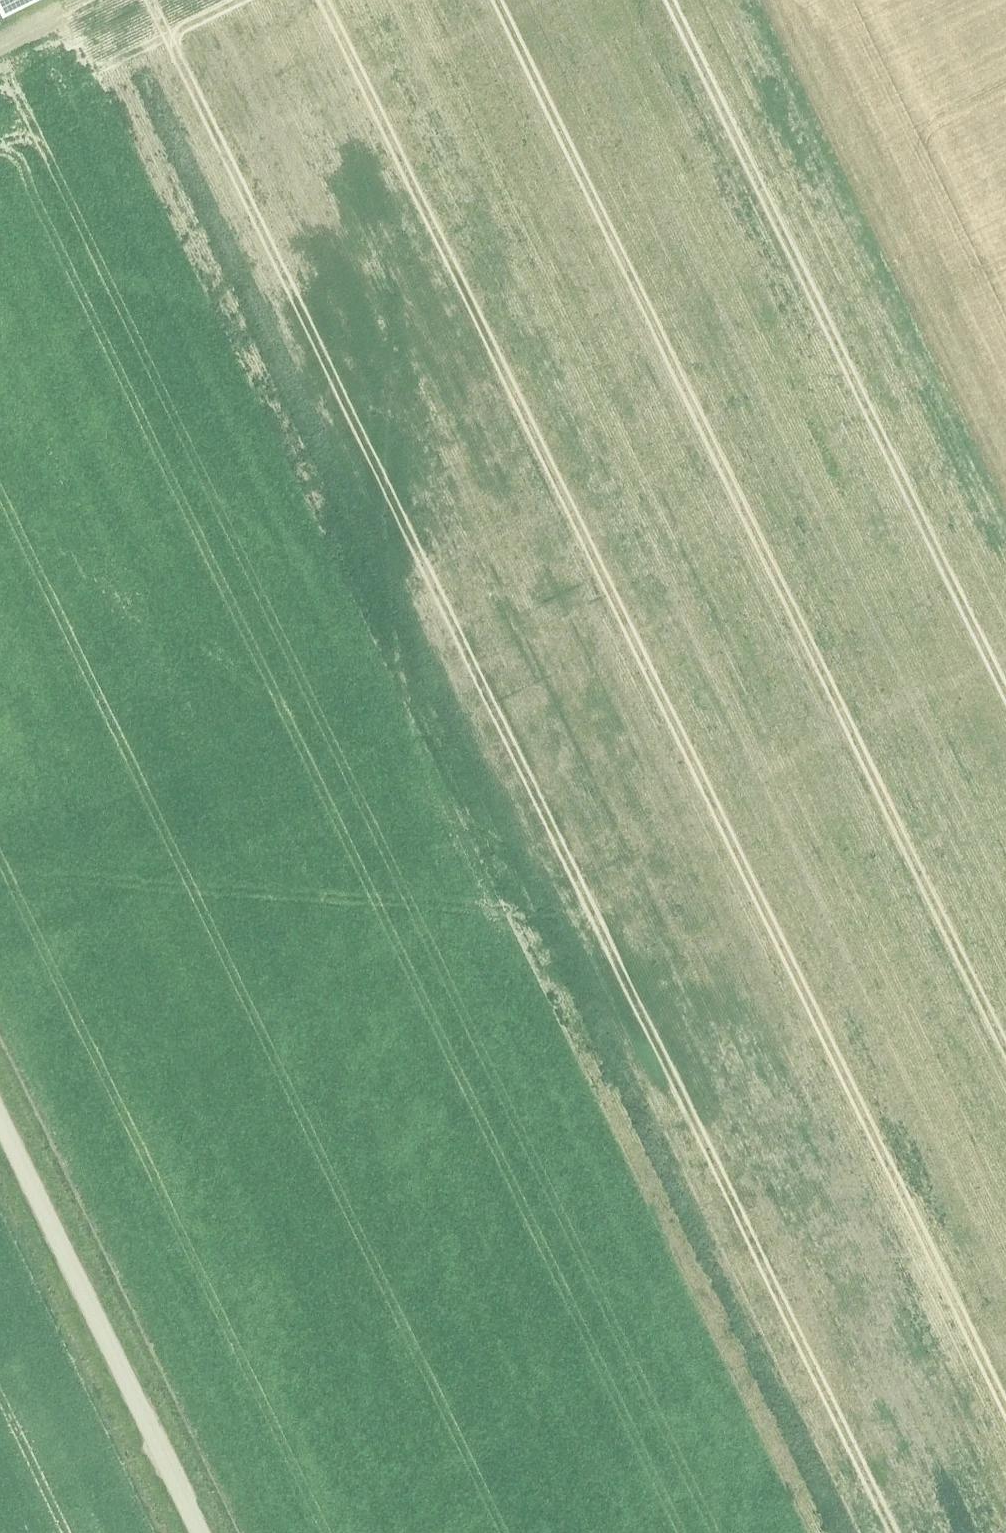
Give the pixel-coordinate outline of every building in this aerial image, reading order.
[(3,12),(28,0),(0,0),(0,6),(3,12)]
